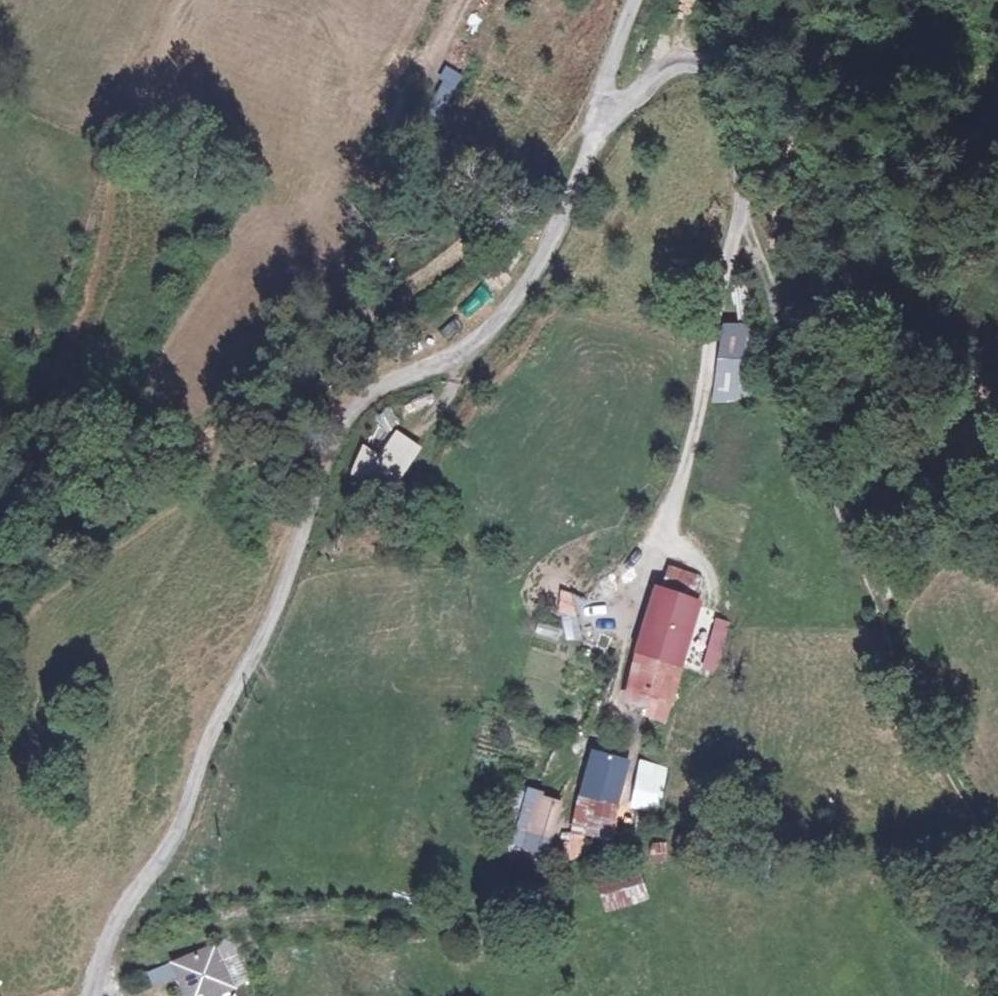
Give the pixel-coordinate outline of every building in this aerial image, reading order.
[(394,430),(379,454),(364,445),(347,472),(390,498),(421,446),(394,430)] [(702,570),(669,559),(662,584),(696,595),(702,570)] [(658,583),(649,614),(688,624),(696,595),(662,584),(658,583)] [(574,615),(575,593),(558,592),(557,614),(574,615)] [(717,674),(732,618),(700,610),(685,665),(717,674)] [(649,614),(640,644),(681,654),(688,624),(649,614)] [(639,649),(629,688),(654,694),(652,708),(663,712),(669,697),(681,654),(640,644),(639,649)] [(579,809),(576,827),(611,831),(622,781),(610,778),(614,759),(597,756),(587,790),(579,809)] [(628,807),(658,814),(668,766),(638,760),(628,807)] [(561,796),(540,790),(531,819),(553,825),(561,796)] [(673,858),(671,844),(655,845),(657,860),(673,858)] [(602,880),(608,903),(646,891),(639,868),(602,880)] [(224,940),(182,962),(197,995),(213,995),(242,983),(224,940)]
